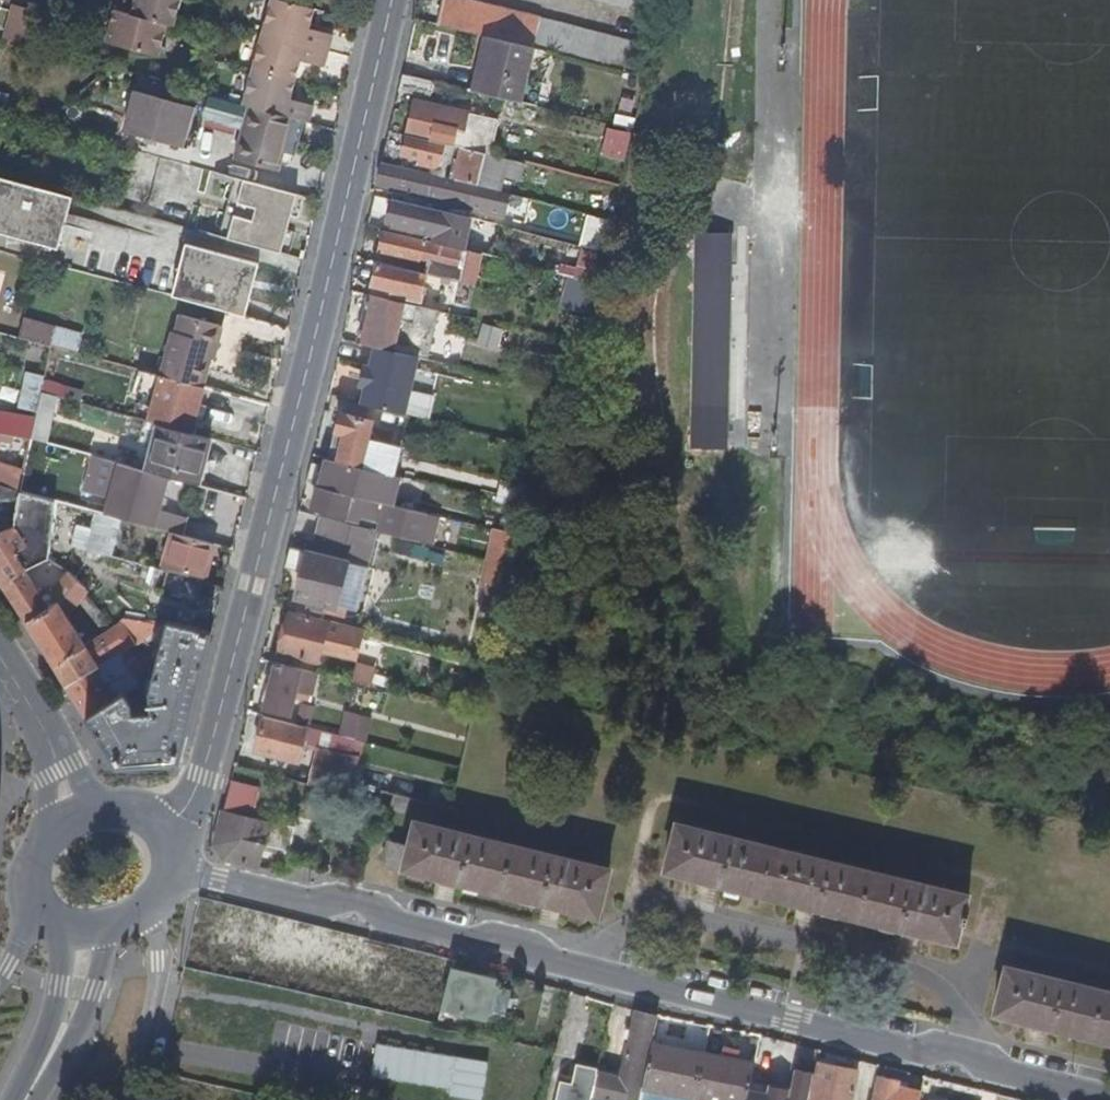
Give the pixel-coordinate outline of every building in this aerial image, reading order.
[(181,0),(136,0),(132,12),(168,22),(175,23),(181,0)] [(318,9),(283,0),(274,0),(265,32),(332,49),(336,34),(313,27),(318,9)] [(541,15),(480,0),(443,0),(438,21),(491,33),(512,39),(534,44),(541,15)] [(40,47),(49,14),(15,4),(5,38),(40,47)] [(116,7),(111,26),(119,29),(123,10),(116,7)] [(159,55),(168,22),(132,12),(123,10),(119,29),(111,26),(107,41),(159,55)] [(541,15),(534,44),(636,71),(644,39),(541,15)] [(327,67),(332,49),(265,32),(256,68),(299,80),(304,61),(327,67)] [(512,39),(491,33),(479,88),(500,94),(512,39)] [(296,117),(313,122),(317,104),(295,97),(299,80),(256,68),(246,104),(251,105),(293,116),(296,117)] [(436,79),(403,72),(400,88),(432,95),(436,79)] [(193,105),(135,89),(125,130),(182,146),(193,105)] [(416,97),(407,131),(448,141),(455,142),(459,125),(465,126),(468,109),(416,97)] [(282,169),(287,151),(284,150),(293,116),(251,105),(238,158),(282,169)] [(287,151),(296,117),(293,116),(284,150),(287,151)] [(632,132),(607,126),(600,154),(626,161),(632,132)] [(390,128),(385,147),(403,151),(407,131),(390,128)] [(448,141),(407,131),(403,151),(436,159),(435,164),(442,166),(448,141)] [(480,181),(488,150),(462,144),(455,176),(461,177),(480,181)] [(150,202),(190,212),(201,167),(160,158),(150,202)] [(512,193),(383,160),(376,187),(505,219),(512,193)] [(3,176),(0,186),(0,232),(62,249),(67,231),(59,229),(61,223),(68,225),(76,196),(3,176)] [(229,200),(290,216),(296,192),(236,176),(229,200)] [(391,199),(384,228),(466,247),(472,217),(391,199)] [(226,212),(287,229),(290,216),(229,200),(226,212)] [(220,235),(281,252),(287,229),(226,212),(220,235)] [(466,247),(384,228),(380,248),(420,257),(421,254),(436,257),(432,272),(458,278),(466,247)] [(687,450),(725,451),(730,234),(692,234),(687,450)] [(188,243),(174,295),(248,315),(256,287),(249,285),(250,279),(257,281),(262,264),(188,243)] [(466,247),(458,278),(475,283),(483,251),(466,247)] [(426,270),(377,259),(373,281),(421,292),(426,270)] [(409,300),(370,292),(358,339),(375,343),(419,353),(428,355),(440,308),(421,304),(418,319),(404,316),(409,300)] [(167,376),(203,386),(213,347),(217,348),(224,324),(180,313),(176,331),(179,332),(167,376)] [(83,332),(25,315),(19,337),(77,353),(83,332)] [(481,322),(474,344),(496,351),(503,329),(481,322)] [(375,343),(361,400),(404,411),(419,353),(375,343)] [(192,432),(204,386),(203,386),(167,376),(161,374),(149,420),(192,432)] [(55,395),(42,391),(37,415),(32,438),(44,441),(55,395)] [(728,402),(726,432),(741,433),(743,403),(728,402)] [(37,415),(0,408),(0,429),(20,434),(32,438),(37,415)] [(344,432),(337,459),(361,464),(368,436),(373,418),(342,409),(336,430),(344,432)] [(164,476),(199,484),(211,437),(192,432),(149,420),(145,419),(133,468),(164,476)] [(18,444),(20,434),(6,431),(0,429),(0,440),(18,444)] [(368,436),(361,464),(392,472),(399,444),(368,436)] [(394,502),(401,474),(392,472),(361,464),(337,459),(327,456),(323,469),(310,467),(306,482),(319,485),(368,496),(386,500),(394,502)] [(173,532),(179,534),(183,516),(156,509),(164,476),(133,468),(91,458),(84,489),(109,495),(104,515),(173,532)] [(18,485),(22,468),(0,463),(0,481),(18,485)] [(366,504),(368,496),(319,485),(314,505),(347,513),(350,500),(366,504)] [(24,509),(53,515),(55,499),(22,490),(24,509)] [(380,528),(401,534),(407,505),(394,502),(386,500),(384,510),(378,509),(376,516),(382,518),(380,528)] [(407,505),(401,534),(424,540),(431,511),(407,505)] [(290,546),(285,564),(303,569),(296,595),(337,605),(348,561),(370,566),(379,528),(326,515),(317,552),(290,546)] [(0,534),(0,580),(2,582),(34,563),(49,554),(52,529),(35,536),(36,538),(27,544),(15,525),(0,534)] [(512,532),(492,527),(478,585),(498,590),(512,532)] [(206,575),(215,543),(179,534),(173,532),(163,569),(169,570),(190,576),(191,571),(206,575)] [(2,582),(25,619),(55,598),(52,592),(50,589),(42,595),(29,575),(38,569),(34,563),(2,582)] [(50,589),(38,569),(29,575),(42,595),(50,589)] [(55,598),(65,612),(86,597),(89,591),(65,572),(52,592),(55,598)] [(25,619),(54,664),(86,645),(65,612),(55,598),(25,619)] [(279,651),(317,660),(320,651),(328,620),(290,610),(279,651)] [(180,758),(213,630),(168,618),(167,622),(160,622),(149,635),(163,638),(149,691),(150,711),(134,712),(133,702),(126,691),(126,690),(119,694),(86,716),(117,764),(180,758)] [(149,635),(160,622),(129,620),(112,630),(86,645),(54,664),(66,684),(137,642),(149,635)] [(365,630),(328,620),(320,651),(357,660),(365,630)] [(66,684),(86,716),(119,694),(115,689),(108,694),(100,682),(135,661),(137,642),(66,684)] [(374,664),(357,660),(352,680),(369,684),(374,664)] [(311,696),(317,671),(277,661),(266,707),(289,713),(295,687),(297,688),(296,693),(311,696)] [(366,741),(373,717),(345,709),(337,734),(366,741)] [(337,734),(265,715),(256,749),(298,760),(302,746),(361,760),(366,741),(337,734)] [(258,869),(267,820),(251,818),(257,786),(222,780),(207,860),(258,869)] [(449,829),(411,820),(405,846),(387,841),(381,868),(402,874),(434,881),(459,887),(539,907),(564,913),(595,921),(599,921),(611,869),(449,829)] [(722,891),(799,910),(823,916),(909,938),(929,943),(958,950),(972,896),(674,822),(661,876),(702,886),(722,891)] [(185,903),(172,967),(310,995),(316,964),(363,973),(359,993),(381,997),(384,980),(403,984),(399,1003),(487,1021),(498,966),(185,903)] [(1003,965),(990,1020),(1031,1030),(1050,1034),(1109,1049),(1109,991),(1003,965)] [(644,1085),(653,1038),(658,1013),(637,1009),(622,1075),(599,1069),(593,1092),(625,1099),(626,1094),(641,1097),(644,1085)] [(694,1095),(704,1049),(653,1038),(644,1085),(694,1095)] [(483,1094),(487,1059),(371,1046),(367,1081),(483,1094)] [(756,1059),(704,1049),(694,1095),(719,1099),(747,1099),(749,1089),(756,1059)] [(819,1060),(811,1099),(853,1099),(859,1068),(819,1060)] [(599,1069),(600,1067),(578,1063),(573,1083),(559,1080),(556,1099),(591,1099),(593,1092),(599,1069)] [(749,1089),(747,1099),(808,1099),(814,1074),(797,1070),(792,1098),(749,1089)] [(924,1087),(900,1082),(901,1077),(880,1073),(874,1099),(921,1099),(924,1087)]
